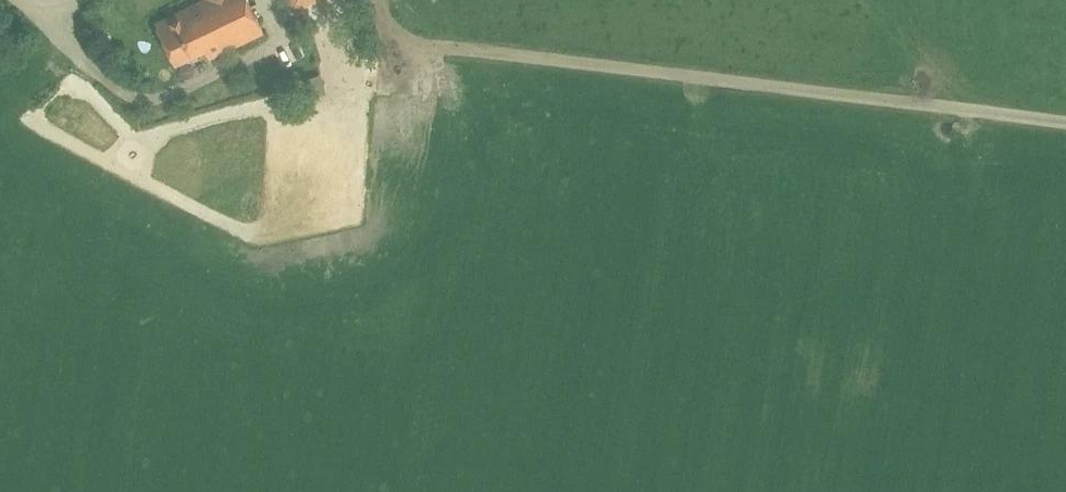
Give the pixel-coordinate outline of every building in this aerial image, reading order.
[(177,64),(207,49),(211,57),(264,32),(248,0),(204,0),(157,23),(177,64)] [(294,10),(316,0),(289,0),(294,10)] [(296,81),(301,100),(327,94),(322,74),(296,81)]
